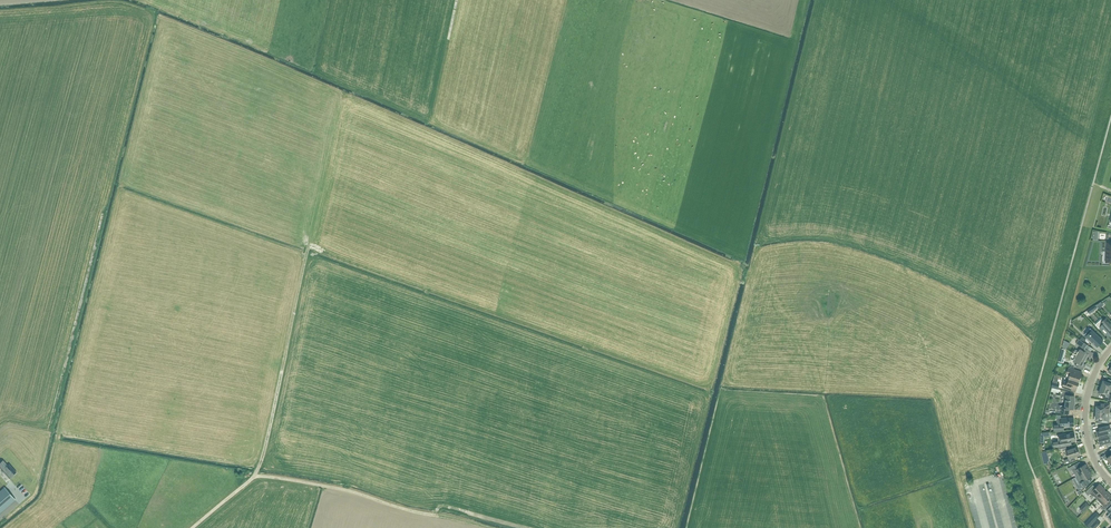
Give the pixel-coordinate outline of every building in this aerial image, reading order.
[(1089,314),(1097,309),(1094,306),(1087,310),(1089,314)] [(1103,321),(1101,318),(1095,324),(1099,329),(1100,328),(1107,336),(1110,333),(1110,329),(1108,326),(1110,323),(1106,318),(1103,321)] [(1090,328),(1084,334),(1087,337),(1092,342),(1094,344),(1097,347),(1100,343),(1101,343),(1103,340),(1102,340),(1090,328)] [(1079,339),(1076,343),(1083,348),(1086,344),(1079,339)] [(1092,352),(1085,348),(1084,351),(1080,349),(1076,355),(1085,360),(1087,356),(1089,358),(1092,352)] [(1075,366),(1082,370),(1085,365),(1083,363),(1085,360),(1076,355),(1073,361),(1077,363),(1075,366)] [(1068,367),(1066,373),(1070,374),(1068,378),(1078,382),(1082,372),(1068,367)] [(1064,381),(1062,387),(1075,391),(1078,382),(1068,378),(1067,382),(1064,381)] [(1103,381),(1101,381),(1100,385),(1101,386),(1101,387),(1110,390),(1110,387),(1110,380),(1110,379),(1108,382),(1103,380),(1103,381)] [(1110,401),(1110,398),(1110,394),(1108,393),(1110,390),(1101,387),(1098,393),(1104,395),(1103,398),(1110,401)] [(1074,396),(1066,395),(1065,405),(1058,405),(1058,412),(1069,414),(1069,409),(1073,409),(1074,403),(1073,403),(1074,396)] [(1110,403),(1102,403),(1100,402),(1100,406),(1096,406),(1096,412),(1105,413),(1109,413),(1110,403)] [(1109,423),(1109,417),(1105,417),(1105,413),(1096,412),(1095,419),(1101,419),(1101,423),(1109,423)] [(1054,431),(1064,430),(1063,426),(1074,426),(1073,418),(1066,418),(1060,418),(1061,424),(1054,424),(1054,431)] [(1110,435),(1110,430),(1109,425),(1098,428),(1099,431),(1097,432),(1098,438),(1109,435),(1110,435)] [(1046,432),(1042,432),(1040,433),(1040,442),(1043,443),(1044,436),(1050,435),(1049,432),(1046,432)] [(1057,436),(1058,440),(1052,441),(1053,448),(1071,444),(1071,441),(1075,440),(1074,432),(1058,435),(1057,436)] [(1109,435),(1098,438),(1100,444),(1106,443),(1106,446),(1110,445),(1110,435),(1109,435)] [(1072,458),(1080,455),(1076,446),(1065,450),(1068,458),(1064,460),(1065,464),(1073,461),(1072,458)] [(0,464),(0,473),(6,480),(7,480),(14,474),(7,466),(3,461),(0,464)] [(1079,475),(1088,470),(1085,464),(1078,468),(1077,466),(1076,467),(1074,464),(1068,468),(1070,471),(1072,470),(1074,473),(1076,477),(1079,475)] [(1079,475),(1076,477),(1080,484),(1077,485),(1079,488),(1092,481),(1089,477),(1092,476),(1088,470),(1079,475)] [(1097,498),(1105,491),(1102,487),(1102,486),(1099,484),(1098,484),(1095,487),(1093,485),(1085,492),(1088,495),(1090,493),(1093,496),(1094,496),(1097,498)] [(15,500),(15,499),(5,487),(0,491),(0,513),(15,500)] [(1105,491),(1097,498),(1097,499),(1097,498),(1100,501),(1100,502),(1103,505),(1101,507),(1104,510),(1110,503),(1110,502),(1109,499),(1110,497),(1110,496),(1109,494),(1108,494),(1105,491)] [(1079,508),(1083,512),(1089,505),(1086,502),(1079,508)] [(1086,522),(1085,524),(1088,527),(1089,525),(1093,522),(1099,516),(1097,513),(1094,516),(1093,515),(1086,522)] [(1090,526),(1093,527),(1095,527),(1100,523),(1096,520),(1090,526)]
